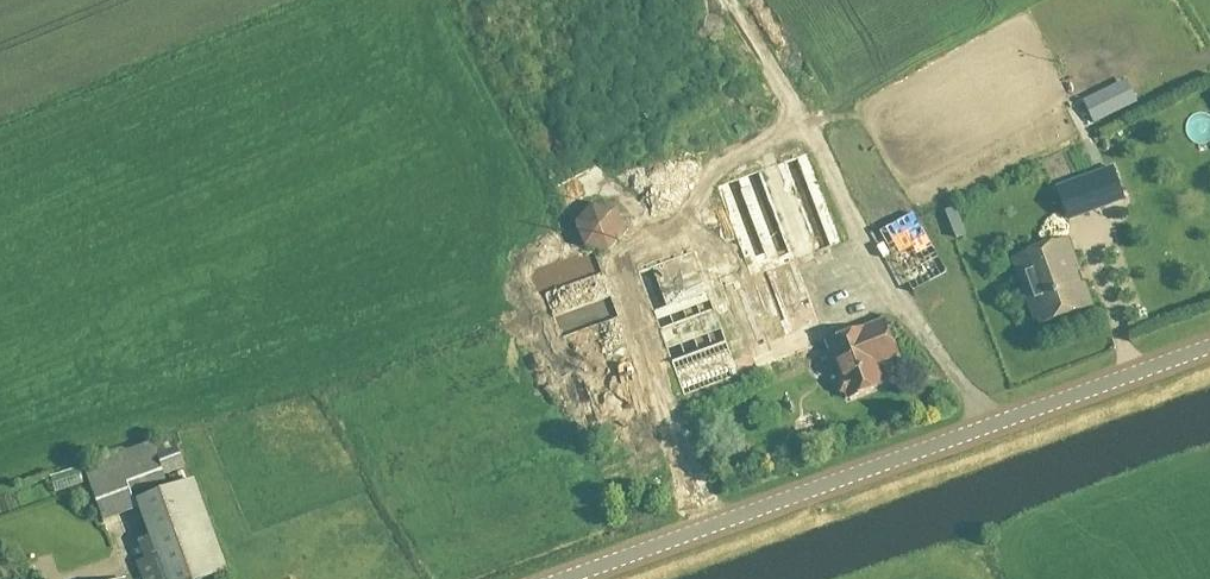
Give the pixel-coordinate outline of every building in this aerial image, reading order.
[(1087,111),(1083,103),(1076,107),(1080,114),(1086,111),(1093,125),(1137,104),(1130,90),(1087,111)] [(549,149),(558,164),(572,155),(563,141),(549,149)] [(1123,200),(1111,167),(1055,188),(1068,221),(1112,204),(1123,200)] [(729,179),(746,255),(790,245),(787,232),(772,235),(758,173),(729,179)] [(583,247),(608,252),(625,232),(616,207),(591,203),(574,224),(583,247)] [(1012,260),(1034,322),(1041,319),(1042,324),(1091,307),(1067,240),(1012,260)] [(668,335),(686,382),(718,371),(714,361),(734,354),(713,295),(691,303),(698,324),(668,335)] [(802,312),(773,323),(783,351),(813,340),(802,312)] [(839,378),(836,385),(840,393),(846,396),(847,400),(885,385),(877,364),(896,357),(883,322),(826,344),(839,378)] [(171,442),(117,460),(81,471),(100,524),(135,511),(128,494),(184,474),(171,442)] [(136,501),(164,578),(209,578),(223,574),(190,481),(136,501)]
